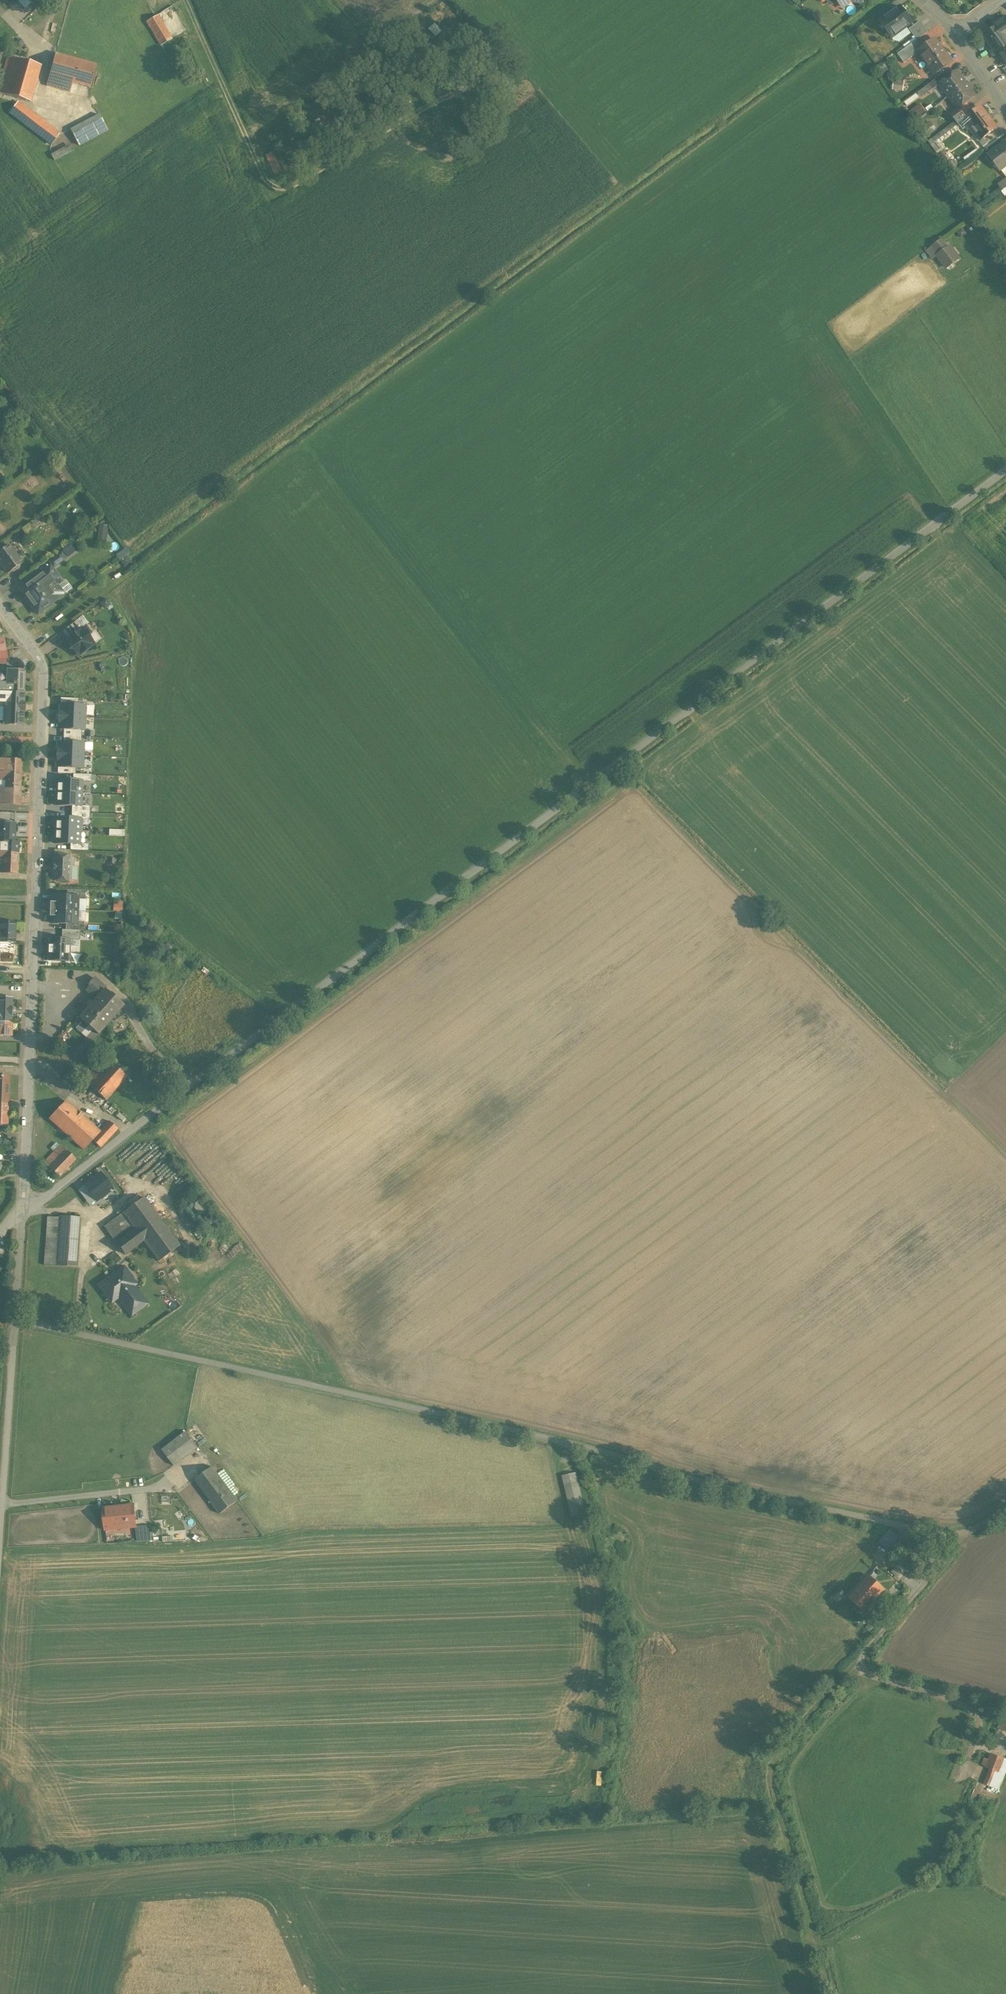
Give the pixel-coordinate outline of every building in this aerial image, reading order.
[(36,9),(46,0),(27,0),(36,9)] [(899,8),(888,16),(880,22),(891,38),(912,23),(900,7),(899,7),(899,8)] [(171,40),(157,15),(146,22),(161,46),(171,40)] [(998,24),(991,29),(993,30),(1001,42),(1005,38),(1005,18),(998,24)] [(919,22),(909,30),(917,40),(927,33),(919,22)] [(984,36),(996,54),(998,52),(1005,63),(1005,38),(1001,42),(993,30),(984,36)] [(922,49),(918,52),(918,53),(933,73),(950,61),(935,40),(922,49)] [(916,41),(897,55),(903,63),(918,53),(918,52),(922,49),(916,41)] [(96,66),(55,55),(46,86),(69,92),(72,83),(90,88),(96,67),(96,66)] [(8,56),(0,83),(0,94),(30,102),(40,66),(8,56)] [(946,79),(939,84),(940,85),(949,97),(967,83),(963,78),(961,78),(956,72),(946,79)] [(943,74),(929,84),(933,90),(940,85),(939,84),(946,79),(943,74)] [(905,90),(906,81),(896,80),(895,89),(905,90)] [(967,83),(949,97),(957,109),(958,109),(966,103),(975,96),(970,90),(971,88),(967,83)] [(58,133),(13,100),(6,110),(50,143),(58,133)] [(917,117),(927,110),(922,103),(912,110),(917,117)] [(966,103),(958,109),(957,109),(951,113),(955,119),(967,110),(969,108),(966,103)] [(971,116),(967,119),(978,133),(973,137),(977,142),(996,128),(981,108),(971,116)] [(955,119),(954,119),(958,125),(967,119),(971,116),(967,110),(955,119)] [(99,115),(70,130),(78,145),(107,130),(99,115)] [(954,122),(930,141),(939,153),(947,147),(941,139),(958,126),(954,122)] [(987,156),(999,171),(1005,166),(1005,145),(1004,143),(987,156)] [(70,145),(51,155),(54,160),(73,150),(72,149),(70,145)] [(313,148),(301,154),(307,164),(319,158),(313,148)] [(277,150),(266,155),(278,181),(289,176),(277,150)] [(941,237),(925,248),(931,256),(936,252),(946,266),(960,256),(950,240),(946,243),(941,237)] [(31,522),(21,529),(26,537),(36,529),(31,522)] [(109,526),(100,525),(98,541),(108,542),(109,526)] [(128,554),(132,551),(127,545),(117,553),(130,568),(136,563),(128,554)] [(0,552),(0,563),(8,573),(21,564),(8,546),(0,552)] [(69,547),(61,553),(65,558),(73,553),(69,547)] [(61,553),(49,562),(53,568),(65,558),(61,553)] [(51,568),(42,575),(41,573),(24,586),(24,585),(19,589),(37,614),(47,607),(46,605),(53,600),(54,601),(64,594),(58,586),(56,587),(52,581),(57,577),(51,568)] [(76,621),(62,631),(68,639),(82,629),(76,621)] [(68,639),(66,641),(77,656),(93,644),(87,636),(82,629),(68,639)] [(7,670),(6,684),(0,683),(0,692),(24,693),(24,692),(25,671),(7,670)] [(3,707),(3,724),(23,725),(24,693),(0,692),(0,707),(3,707)] [(59,710),(58,717),(85,718),(86,705),(60,704),(60,710),(59,710)] [(85,718),(58,717),(58,723),(59,723),(59,730),(85,731),(85,718)] [(57,748),(57,755),(84,756),(85,743),(59,742),(58,748),(57,748)] [(84,756),(57,755),(56,761),(58,761),(58,768),(83,769),(84,756)] [(0,761),(0,772),(20,773),(20,761),(0,761)] [(0,772),(0,779),(5,779),(4,790),(0,790),(0,804),(19,804),(20,773),(0,772)] [(57,780),(57,793),(81,794),(82,781),(57,780)] [(81,794),(57,793),(56,806),(72,806),(81,806),(81,794)] [(56,818),(55,830),(80,831),(80,819),(80,818),(71,818),(56,818)] [(14,842),(15,823),(0,823),(0,852),(18,853),(19,843),(14,842)] [(80,831),(55,830),(55,843),(79,844),(80,831)] [(0,852),(0,858),(3,858),(2,873),(17,873),(18,853),(0,852)] [(70,857),(54,856),(53,880),(69,881),(70,866),(73,866),(73,859),(70,859),(70,857)] [(67,890),(67,896),(78,896),(78,900),(85,900),(85,891),(67,890)] [(50,902),(50,909),(77,910),(78,900),(78,896),(67,896),(52,895),(52,902),(50,902)] [(119,898),(119,903),(116,903),(116,918),(124,918),(124,898),(119,898)] [(50,909),(49,916),(52,916),(52,923),(66,924),(77,924),(77,921),(77,910),(50,909)] [(84,922),(77,921),(77,924),(66,924),(65,930),(80,930),(84,930),(84,922)] [(0,922),(0,926),(0,942),(14,943),(15,943),(15,942),(14,942),(15,923),(0,922)] [(62,930),(62,939),(69,939),(80,939),(80,930),(65,930),(62,930)] [(62,939),(50,938),(50,946),(48,946),(48,953),(49,953),(49,961),(68,962),(68,954),(70,954),(70,946),(69,946),(69,939),(62,939)] [(0,942),(0,963),(14,963),(14,943),(0,942)] [(105,987),(95,978),(91,983),(93,985),(90,990),(88,990),(88,995),(92,995),(96,999),(79,1018),(93,1030),(74,1051),(79,1056),(123,1006),(105,990),(105,987)] [(12,1023),(12,997),(0,997),(0,1022),(12,1023)] [(0,1022),(0,1034),(10,1035),(11,1035),(12,1023),(0,1022)] [(105,1056),(93,1069),(100,1075),(112,1063),(105,1056)] [(112,1063),(100,1075),(115,1089),(126,1076),(112,1063)] [(100,1075),(93,1069),(83,1080),(105,1100),(115,1089),(100,1075)] [(0,1076),(0,1091),(9,1091),(9,1076),(0,1076)] [(0,1091),(0,1103),(8,1103),(9,1091),(0,1091)] [(100,1132),(66,1101),(49,1118),(83,1149),(92,1140),(100,1132)] [(0,1103),(0,1127),(7,1127),(8,1103),(0,1103)] [(100,1132),(92,1140),(100,1147),(117,1129),(109,1121),(100,1132)] [(60,1145),(43,1163),(58,1177),(75,1159),(60,1145)] [(112,1189),(101,1173),(85,1185),(96,1200),(96,1201),(112,1189)] [(96,1200),(85,1185),(79,1189),(90,1204),(96,1200)] [(180,1245),(144,1197),(104,1227),(125,1254),(143,1240),(159,1261),(180,1245)] [(199,1216),(209,1209),(202,1198),(192,1205),(199,1216)] [(80,1217),(60,1216),(60,1217),(56,1266),(76,1267),(80,1217)] [(60,1217),(48,1217),(44,1265),(56,1266),(60,1217)] [(147,1303),(130,1281),(132,1279),(123,1267),(99,1285),(109,1299),(118,1293),(133,1313),(147,1303)] [(186,1432),(162,1450),(174,1466),(198,1448),(186,1432)] [(238,1501),(212,1467),(195,1480),(220,1514),(238,1501)] [(575,1473),(563,1475),(572,1517),(585,1514),(575,1473)] [(133,1504),(103,1508),(106,1530),(106,1528),(134,1525),(135,1527),(136,1527),(133,1504)] [(148,1516),(161,1515),(161,1507),(148,1508),(148,1516)] [(889,1531),(880,1542),(888,1548),(897,1538),(889,1531)] [(929,1548),(916,1539),(913,1543),(916,1545),(915,1548),(924,1555),(929,1548)] [(869,1575),(848,1598),(864,1612),(885,1589),(869,1575)] [(1004,1759),(991,1754),(986,1767),(990,1769),(984,1784),(991,1786),(997,1771),(999,1772),(1004,1759)]
